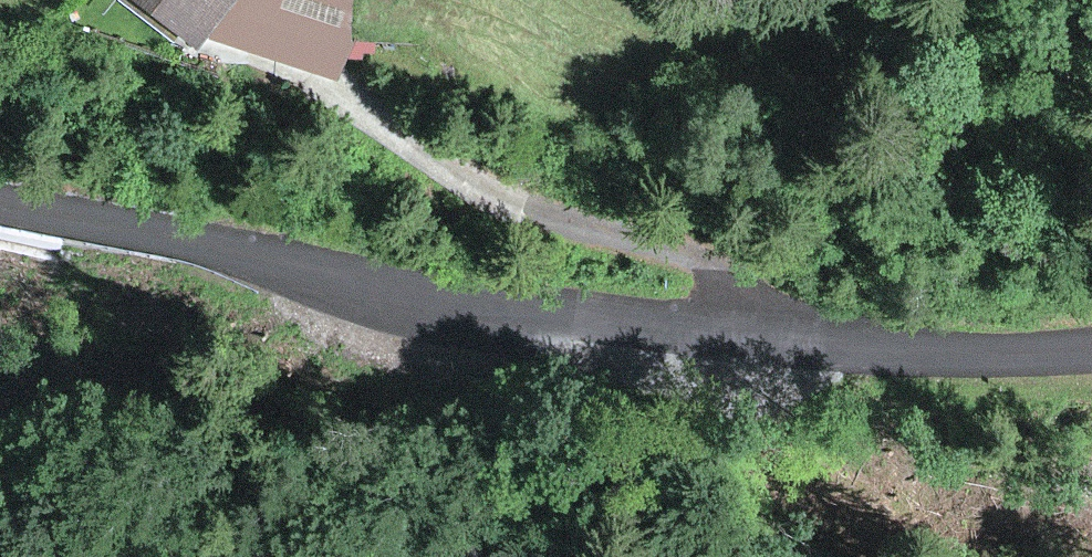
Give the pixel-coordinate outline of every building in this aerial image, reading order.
[(198,50),(207,39),(237,0),(134,0),(198,50)] [(207,39),(337,80),(353,44),(354,0),(237,0),(207,39)]
